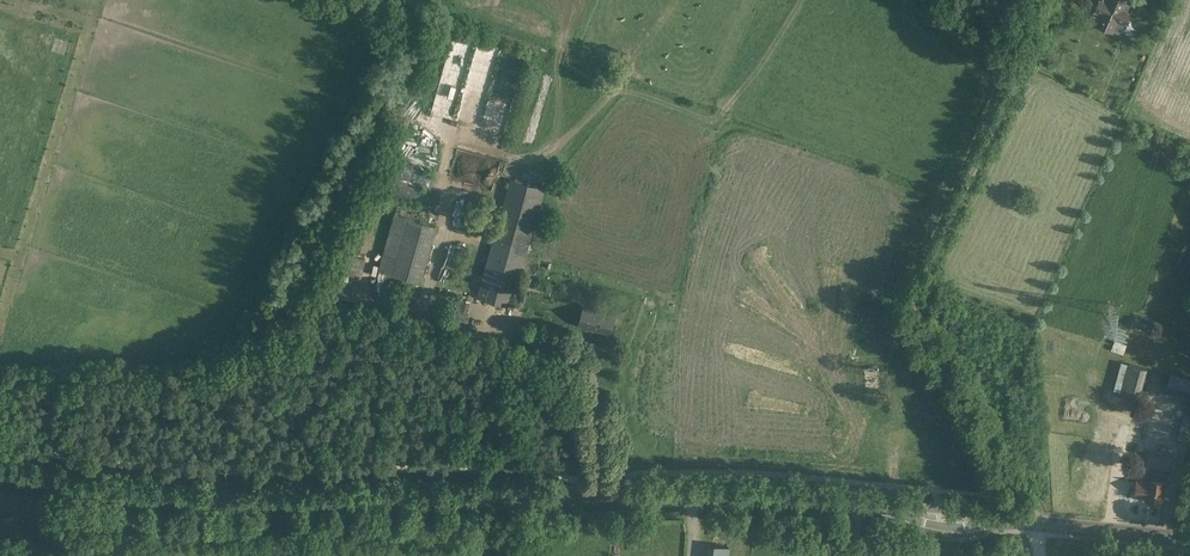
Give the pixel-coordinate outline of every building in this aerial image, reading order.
[(1093,13),(1093,15),(1100,18),(1097,25),(1112,31),(1113,30),(1117,20),(1108,17),(1112,6),(1112,5),(1114,0),(1099,0),(1093,13)] [(1112,5),(1112,6),(1108,17),(1117,20),(1113,30),(1119,33),(1123,24),(1124,24),(1129,11),(1127,10),(1130,4),(1125,2),(1126,0),(1114,0),(1112,5)] [(1055,47),(1052,56),(1058,58),(1061,50),(1055,47)] [(511,177),(477,295),(512,305),(545,186),(511,177)] [(393,192),(405,196),(409,185),(396,181),(393,192)] [(379,269),(422,279),(436,223),(394,212),(379,269)] [(371,232),(361,230),(357,249),(367,251),(371,232)] [(349,259),(343,259),(343,268),(365,268),(365,252),(349,251),(349,259)] [(583,307),(579,323),(609,331),(613,314),(583,307)] [(1122,351),(1125,342),(1114,338),(1111,347),(1122,351)] [(1124,370),(1126,361),(1119,360),(1117,369),(1124,370)] [(1126,364),(1124,378),(1132,379),(1133,375),(1135,375),(1136,365),(1126,364)] [(1165,392),(1189,399),(1189,380),(1170,374),(1165,392)] [(1179,432),(1177,439),(1188,441),(1189,434),(1179,432)] [(1164,473),(1168,474),(1169,456),(1148,454),(1147,467),(1141,466),(1139,480),(1137,480),(1135,496),(1145,497),(1145,500),(1163,502),(1165,480),(1163,480),(1164,473)] [(1135,520),(1143,510),(1136,504),(1128,514),(1135,520)] [(625,524),(626,537),(647,537),(647,523),(625,524)] [(709,543),(708,555),(727,555),(728,545),(709,543)]
